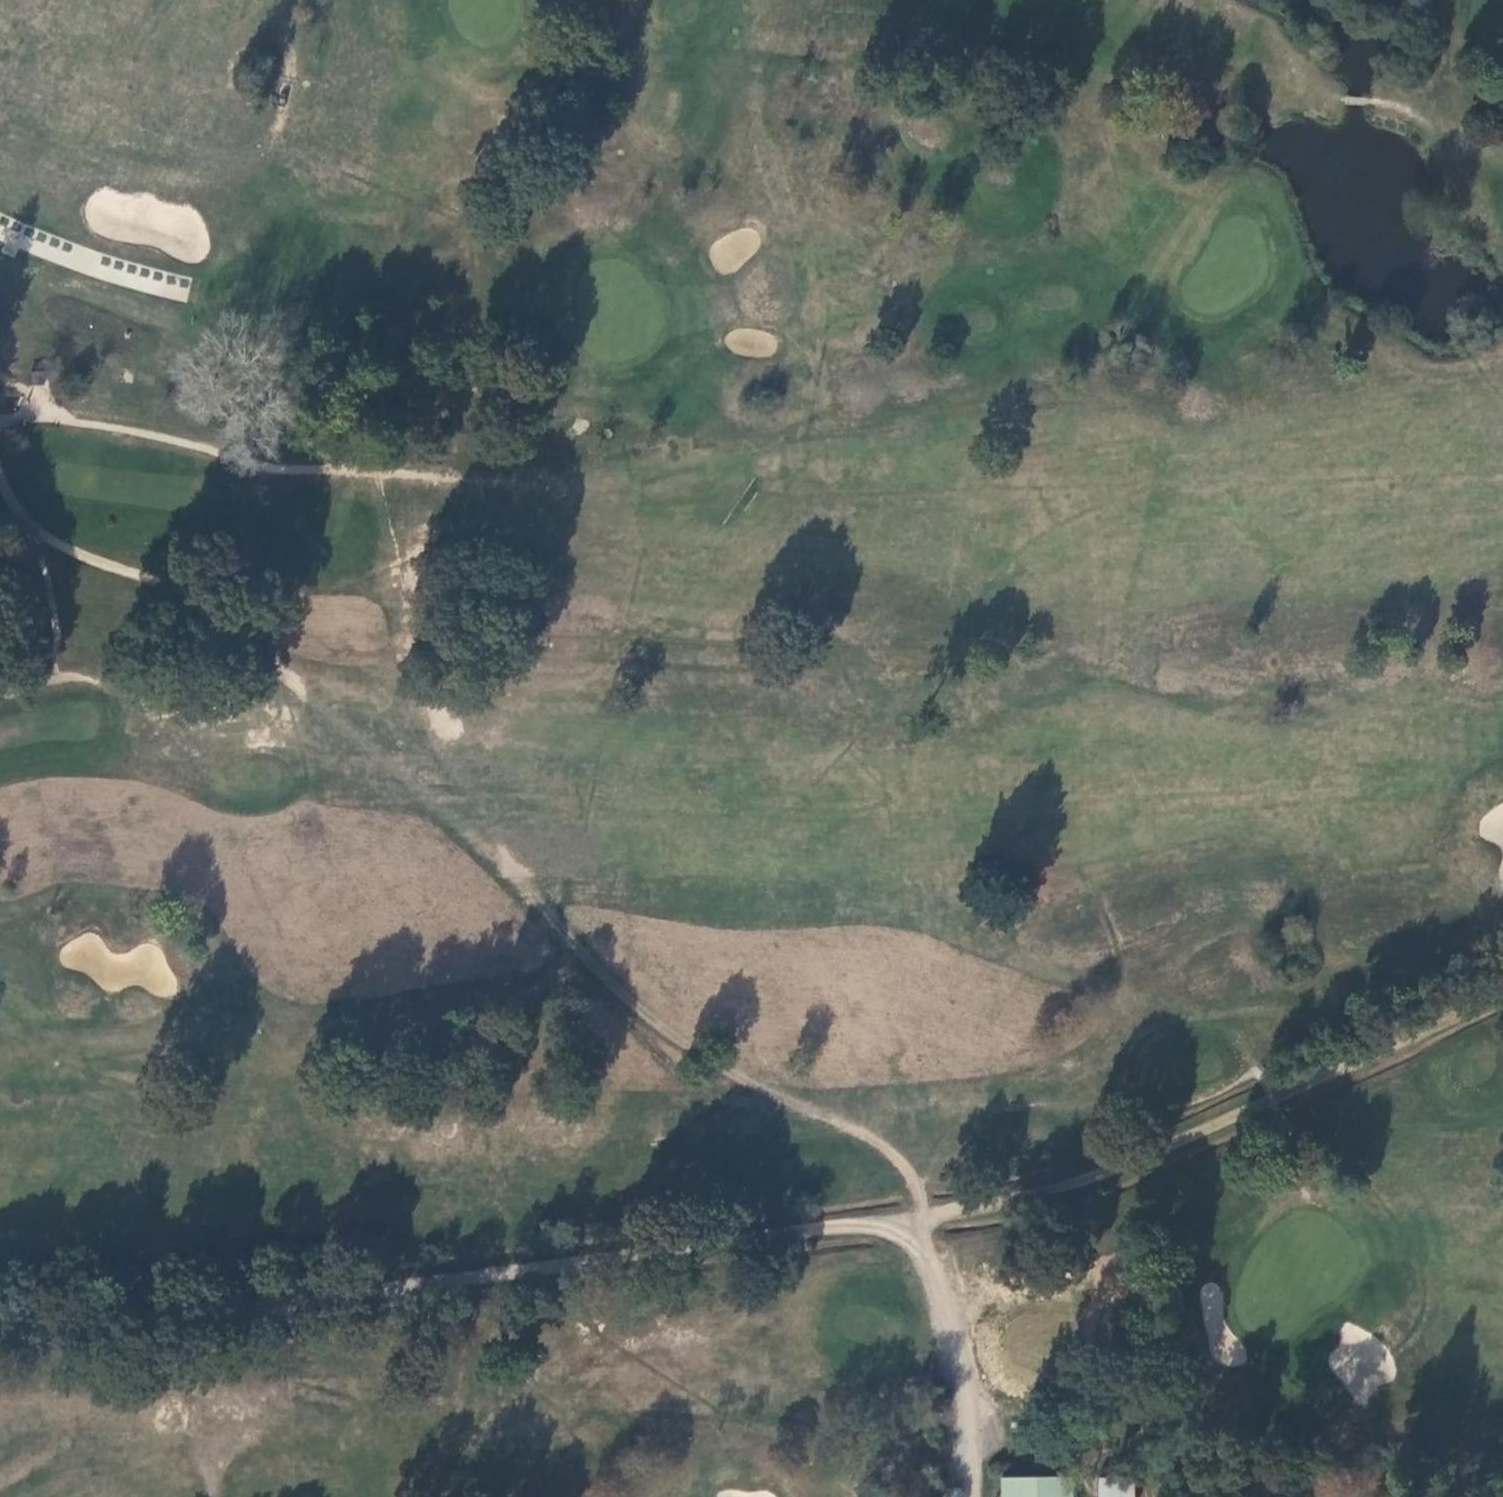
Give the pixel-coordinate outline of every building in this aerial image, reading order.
[(1136,1477),(1098,1475),(1097,1496),(1135,1496),(1136,1477)] [(1075,1479),(1050,1484),(1023,1486),(1004,1479),(1004,1496),(1075,1496),(1075,1479)]
